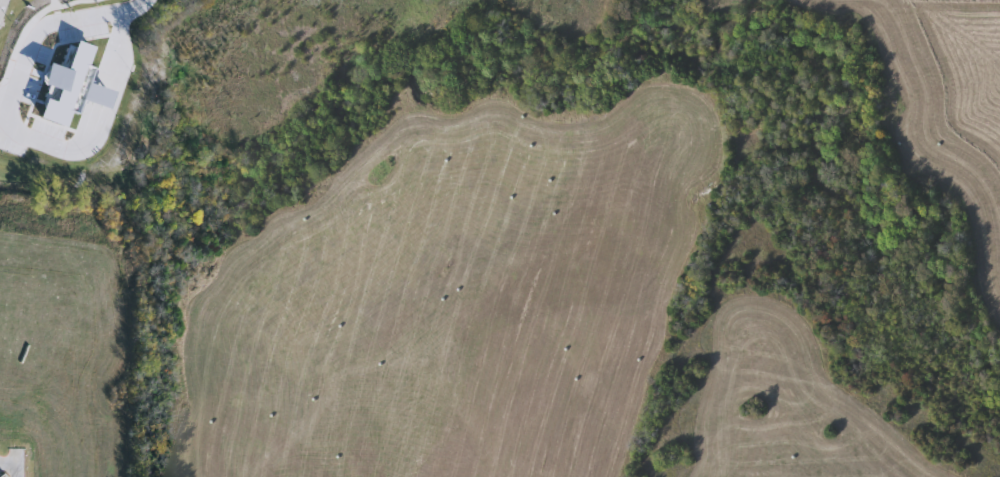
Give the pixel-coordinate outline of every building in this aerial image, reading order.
[(80,38),(77,46),(68,42),(61,61),(51,57),(44,77),(49,79),(44,93),(49,95),(43,111),(68,120),(74,106),(79,108),(95,64),(89,62),(95,44),(80,38)]
